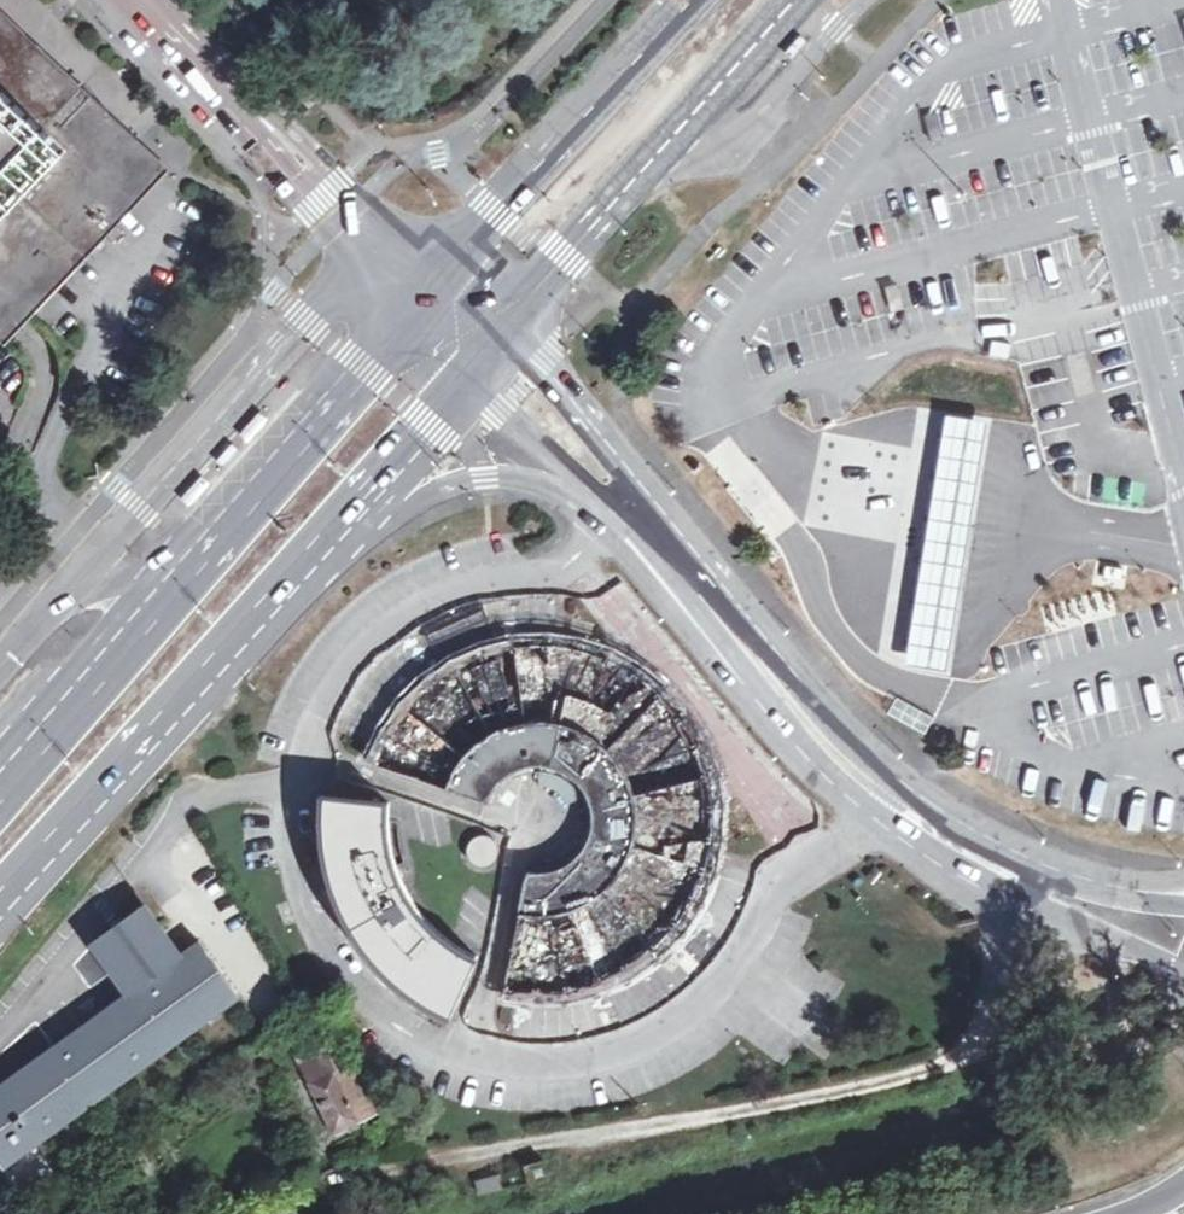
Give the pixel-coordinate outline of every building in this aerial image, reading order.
[(6,346),(172,170),(0,8),(0,341),(6,346)] [(806,29),(791,49),(798,54),(813,35),(806,29)] [(934,502),(906,663),(948,670),(974,518),(998,382),(957,375),(934,502)] [(255,413),(233,438),(241,445),(263,420),(255,413)] [(226,446),(209,464),(217,471),(234,453),(226,446)] [(435,656),(525,619),(515,594),(425,631),(435,656)] [(390,728),(373,763),(490,802),(511,776),(540,768),(541,789),(566,804),(586,799),(593,828),(576,855),(555,870),(530,870),(501,992),(531,996),(564,993),(602,983),(635,963),(658,941),(684,911),(700,878),(708,810),(704,786),(696,756),(666,700),(600,659),(560,649),(512,651),(474,658),(447,676),(413,700),(390,728)] [(895,699),(888,716),(923,730),(930,714),(895,699)] [(389,986),(452,1023),(478,960),(427,930),(400,896),(385,856),(385,804),(322,797),(324,870),(346,934),(389,986)] [(490,866),(501,844),(475,832),(465,854),(490,866)] [(110,968),(162,935),(144,910),(94,946),(110,968)] [(110,968),(129,993),(82,1027),(0,1087),(0,1165),(3,1168),(237,998),(198,943),(178,957),(162,935),(110,968)] [(305,1070),(340,1052),(325,1029),(292,1045),(305,1070)] [(377,1112),(340,1052),(305,1070),(334,1132),(377,1112)] [(497,1178),(475,1182),(477,1193),(499,1190),(497,1178)]
